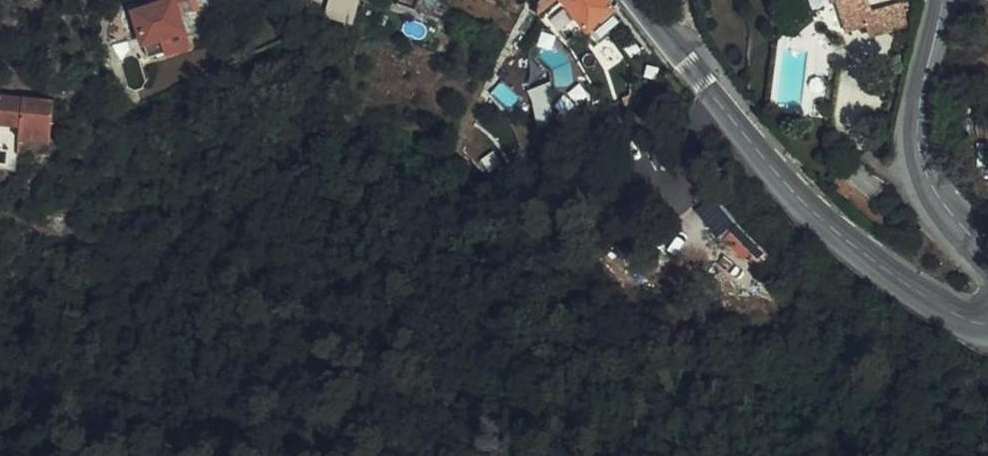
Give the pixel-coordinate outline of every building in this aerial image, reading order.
[(172,2),(175,1),(179,15),(199,9),(196,0),(172,0),(172,2)] [(326,14),(353,22),(360,0),(330,0),(326,14)] [(588,33),(602,21),(610,12),(614,9),(607,0),(563,0),(588,33)] [(838,3),(848,33),(874,26),(867,0),(837,0),(838,3)] [(150,57),(189,45),(179,15),(175,1),(172,2),(136,13),(150,57)] [(610,12),(602,21),(610,32),(620,25),(610,12)] [(536,124),(546,123),(543,85),(532,86),(536,124)] [(22,127),(25,98),(0,96),(0,125),(22,127)] [(25,98),(22,127),(20,141),(52,144),(55,101),(25,98)]
